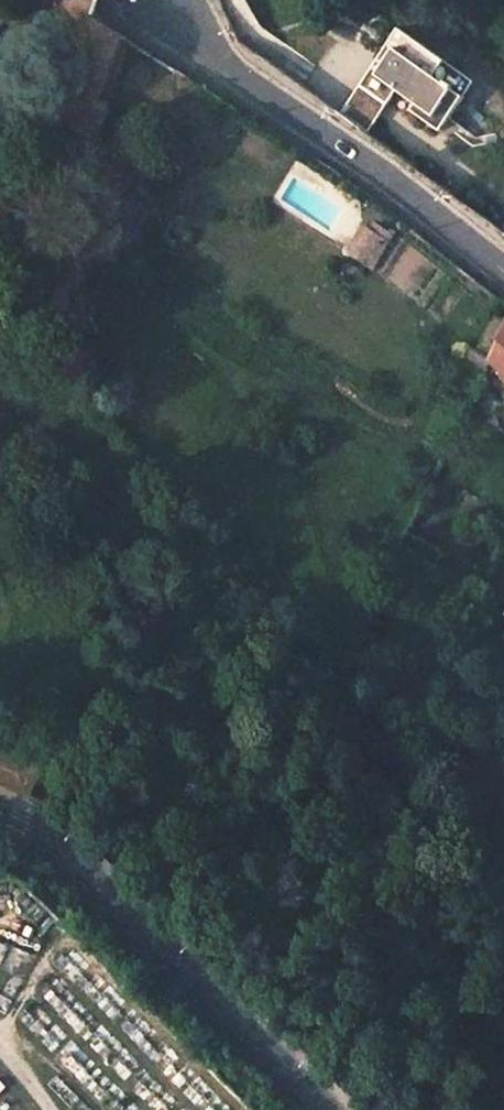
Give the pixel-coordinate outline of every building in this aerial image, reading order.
[(401,31),(381,59),(388,64),(368,91),(389,106),(397,95),(414,107),(410,113),(439,133),(449,119),(474,84),(401,31)] [(388,64),(381,59),(352,99),(380,118),(389,106),(368,91),(388,64)] [(380,118),(352,99),(340,115),(368,135),(380,118)] [(373,266),(392,237),(375,225),(371,230),(362,226),(346,249),(373,266)] [(495,319),(477,353),(492,359),(502,341),(500,339),(503,332),(503,324),(495,319)] [(492,359),(503,369),(503,332),(500,339),(502,341),(492,359)] [(469,349),(457,372),(480,383),(492,359),(477,353),(469,349)]
